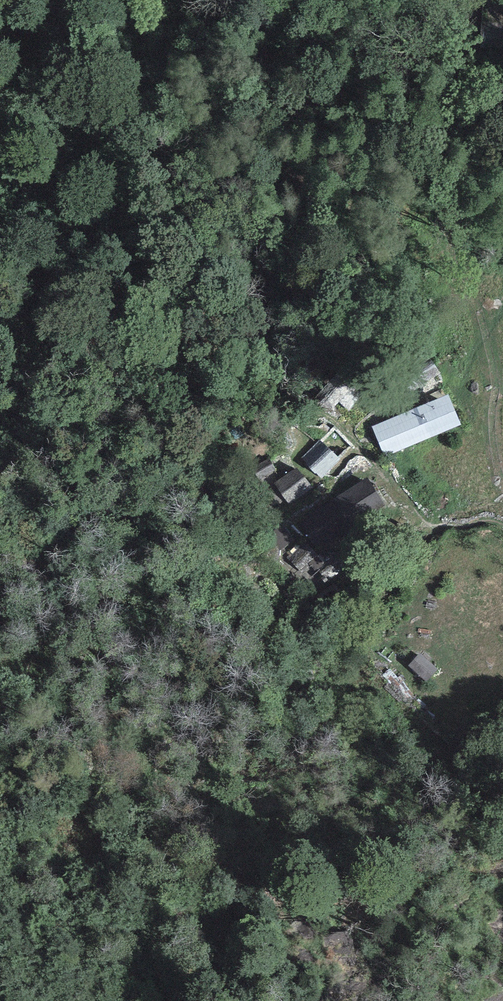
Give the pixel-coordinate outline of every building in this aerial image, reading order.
[(413,370),(424,385),(441,373),(430,358),(413,370)] [(334,378),(314,399),(328,413),(339,401),(349,410),(358,400),(334,378)] [(448,395),(407,412),(419,442),(461,426),(448,395)] [(384,456),(419,442),(407,412),(372,427),(384,456)] [(329,447),(309,466),(321,479),(341,459),(329,447)] [(262,483),(278,472),(266,455),(250,466),(262,483)] [(288,504),(311,486),(296,466),(273,484),(288,504)] [(333,537),(382,498),(365,476),(316,516),(333,537)] [(302,574),(323,555),(305,535),(284,553),(302,574)] [(339,555),(320,572),(333,587),(352,570),(339,555)] [(369,586),(362,575),(349,583),(356,594),(369,586)] [(432,679),(443,666),(425,651),(414,663),(432,679)]
